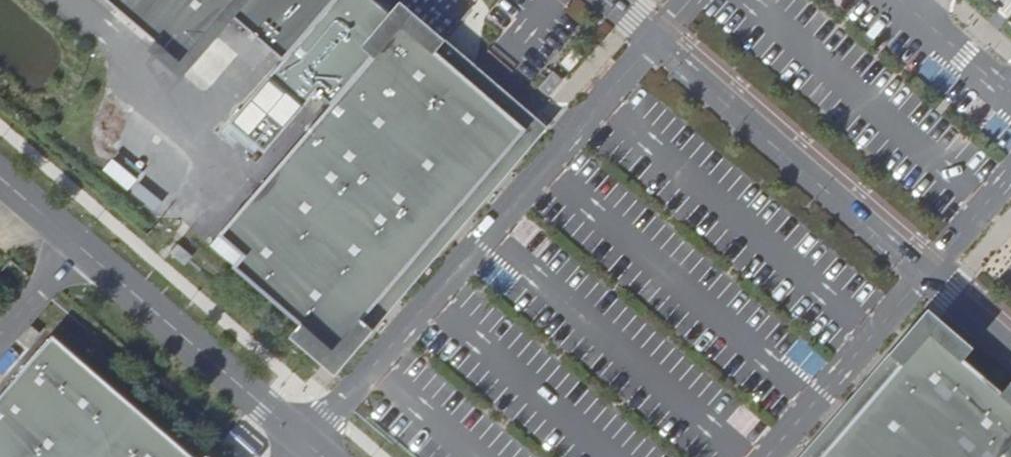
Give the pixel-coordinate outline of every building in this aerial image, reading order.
[(180,63),(234,0),(107,0),(180,63)] [(403,0),(389,0),(372,19),(348,46),(364,60),(278,160),(215,232),(237,250),(225,265),(288,319),(273,336),(314,371),(357,321),(343,309),(511,115),(432,47),(443,34),(403,0)] [(563,79),(552,70),(538,88),(548,95),(563,79)] [(109,157),(102,168),(126,184),(134,173),(109,157)] [(177,245),(170,253),(184,265),(191,257),(177,245)] [(919,302),(876,351),(892,364),(811,456),(999,456),(1010,443),(1010,388),(996,375),(988,385),(951,352),(962,339),(919,302)] [(54,335),(0,400),(0,456),(192,456),(54,335)] [(802,340),(787,352),(806,375),(821,363),(802,340)]
